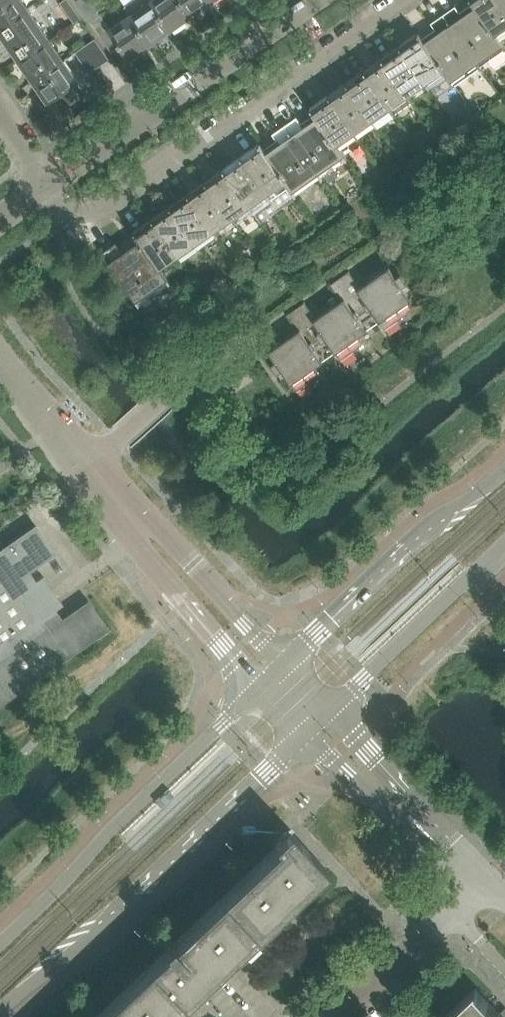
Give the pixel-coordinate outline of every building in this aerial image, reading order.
[(28,8),(23,0),(0,0),(0,28),(28,8)] [(75,22),(81,18),(68,0),(63,0),(60,2),(75,22)] [(100,15),(101,14),(91,0),(78,0),(77,1),(91,21),(100,15)] [(151,44),(171,30),(151,0),(131,14),(151,44)] [(192,15),(181,0),(151,0),(171,30),(192,15)] [(212,1),(212,0),(181,0),(192,15),(212,1)] [(495,34),(472,0),(470,0),(474,7),(462,16),(455,6),(443,14),(479,67),(504,49),(495,34)] [(498,0),(472,0),(495,34),(500,31),(503,35),(504,33),(504,10),(498,0)] [(50,39),(28,8),(0,28),(0,33),(20,61),(50,39)] [(130,58),(151,44),(131,14),(110,29),(130,58)] [(454,85),(479,67),(443,14),(431,23),(438,32),(424,41),(419,33),(419,34),(454,85)] [(453,85),(454,85),(419,34),(401,46),(426,82),(443,70),(453,85)] [(34,81),(65,60),(50,39),(20,61),(34,81)] [(86,45),(100,66),(109,59),(95,39),(86,45)] [(90,72),(100,66),(86,45),(76,52),(90,72)] [(408,95),(426,82),(401,46),(383,58),(408,95)] [(390,107),(408,95),(383,58),(365,71),(390,107)] [(48,101),(79,80),(65,60),(34,81),(48,101)] [(372,119),(390,107),(365,71),(347,83),(372,119)] [(355,132),(372,119),(347,83),(329,95),(355,132)] [(336,144),(355,132),(329,95),(311,108),(336,144)] [(478,104),(472,109),(476,115),(483,111),(478,104)] [(347,159),(336,144),(311,108),(309,109),(316,118),(303,127),(296,117),(284,125),(321,177),(347,159)] [(469,109),(462,115),(466,121),(474,116),(469,109)] [(295,195),(321,177),(284,125),(272,133),(279,143),(266,153),(295,195)] [(297,197),(295,195),(266,153),(260,145),(242,157),(267,193),(278,210),(297,197)] [(278,210),(267,193),(242,157),(224,170),(249,206),(261,222),(278,210)] [(231,218),(249,206),(224,170),(206,182),(231,218)] [(214,230),(231,218),(206,182),(189,194),(214,230)] [(196,243),(214,230),(189,194),(171,207),(196,243)] [(178,255),(196,243),(171,207),(153,219),(178,255)] [(160,267),(178,255),(153,219),(135,231),(160,267)] [(171,282),(160,267),(135,231),(134,232),(140,240),(121,253),(115,243),(102,252),(138,304),(171,282)] [(299,327),(268,349),(275,359),(271,362),(277,371),(282,368),(296,389),(320,372),(315,365),(323,359),(314,346),(326,337),(341,358),(364,341),(359,334),(367,328),(358,315),(371,306),(385,327),(409,310),(403,303),(412,297),(402,284),(407,280),(401,271),(396,275),(389,265),(360,285),(349,269),(331,281),(342,298),(314,317),(311,314),(313,313),(304,300),(286,312),(295,325),(297,324),(299,327)] [(245,279),(243,277),(240,272),(230,278),(234,283),(235,285),(245,279)] [(61,603),(42,576),(35,581),(27,570),(54,551),(35,524),(0,548),(0,703),(107,627),(88,600),(61,619),(54,608),(61,603)] [(169,789),(155,801),(160,806),(174,794),(169,789)] [(198,987),(325,868),(288,829),(272,844),(274,846),(172,943),(169,940),(162,945),(166,949),(93,1016),(167,1016),(198,987)] [(499,1011),(474,986),(444,1014),(446,1016),(504,1016),(504,1006),(499,1011)]
